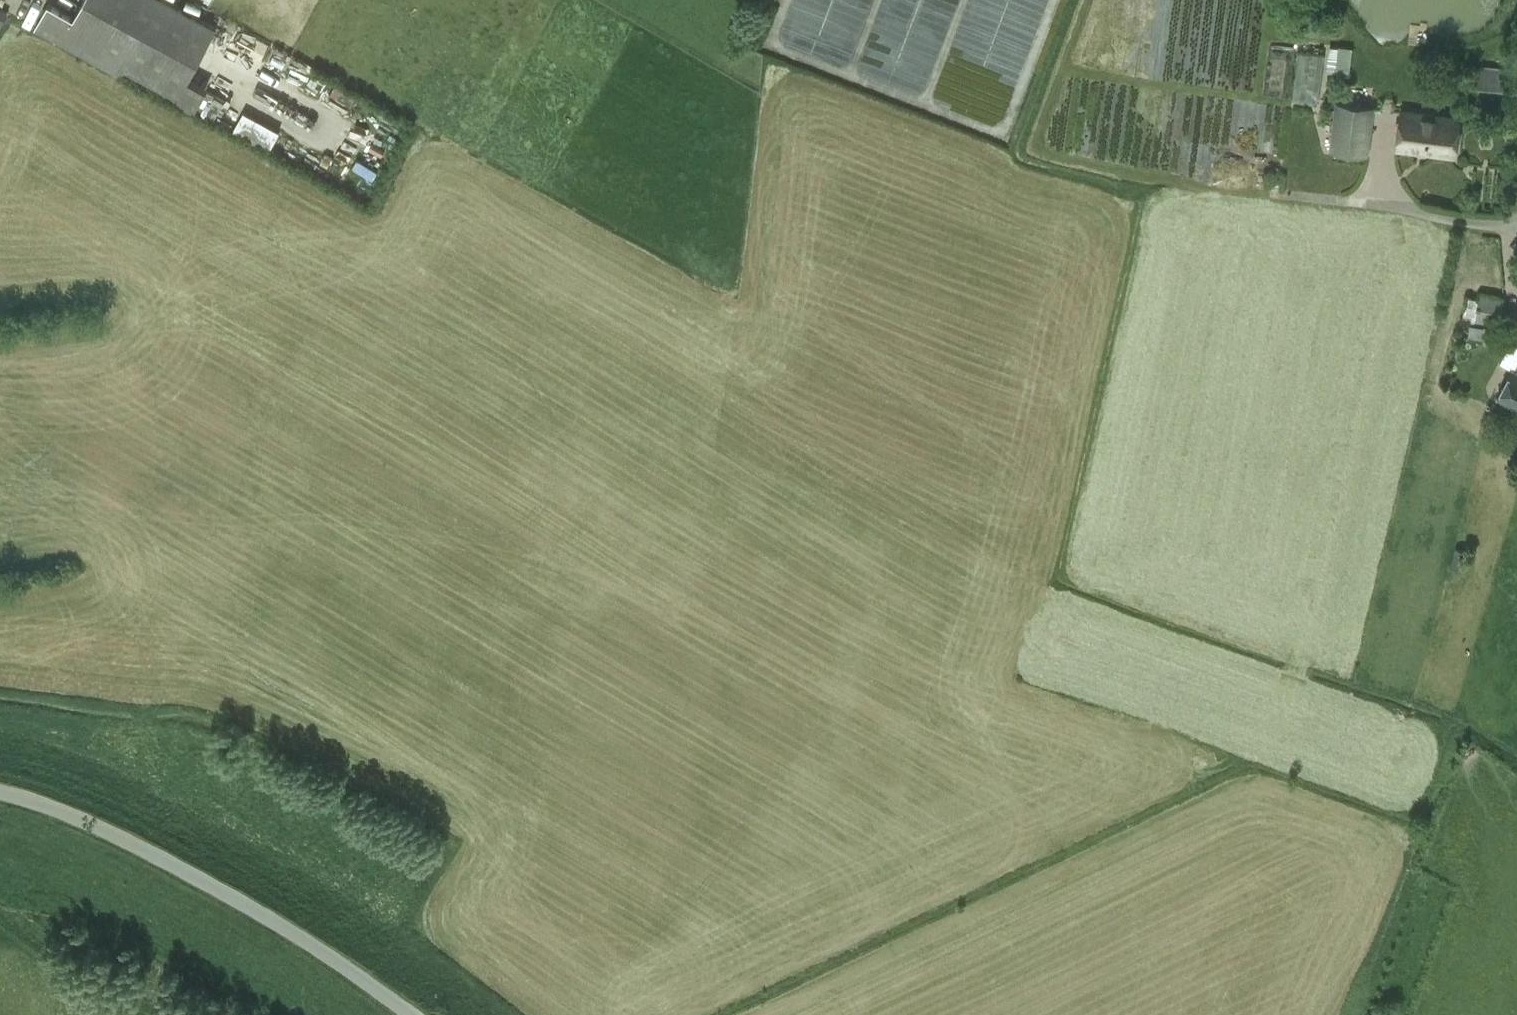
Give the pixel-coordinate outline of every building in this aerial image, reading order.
[(74,17),(48,3),(34,28),(119,75),(123,68),(179,99),(177,103),(196,113),(211,86),(190,74),(216,27),(197,17),(203,6),(192,0),(183,0),(179,7),(166,0),(83,0),(74,17)] [(2,25),(8,13),(0,9),(0,24),(2,25)] [(1350,75),(1353,48),(1339,47),(1339,48),(1330,47),(1327,72),(1350,75)] [(1319,102),(1325,54),(1300,51),(1293,99),(1319,102)] [(1476,87),(1507,91),(1509,71),(1478,67),(1476,87)] [(1367,154),(1373,106),(1354,104),(1355,96),(1326,92),(1325,102),(1336,103),(1330,149),(1367,154)] [(1456,155),(1461,117),(1401,109),(1396,148),(1456,155)] [(1503,300),(1479,296),(1475,321),(1499,325),(1503,300)] [(1516,406),(1516,364),(1514,369),(1513,368),(1498,396),(1516,406)]
